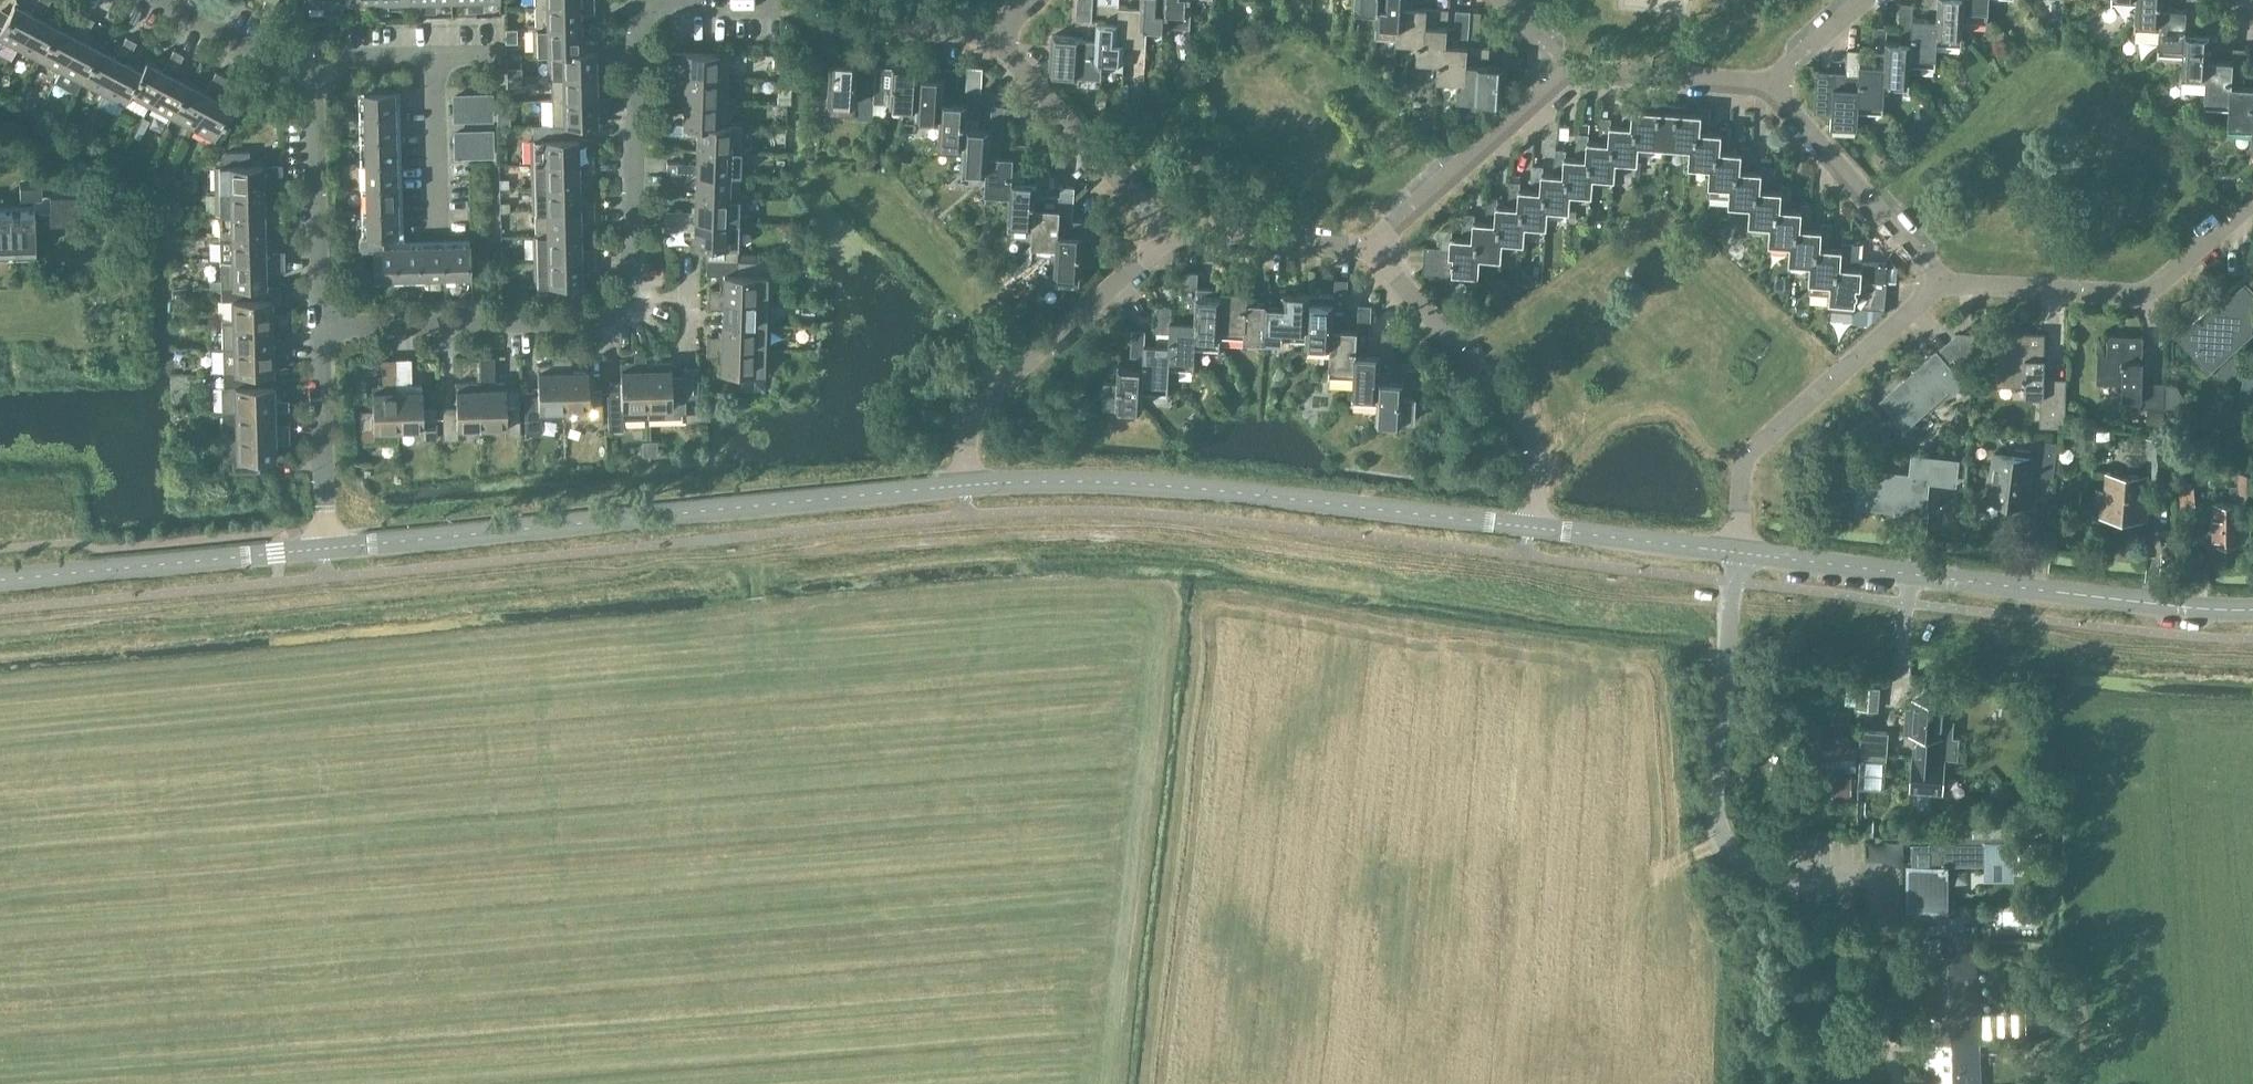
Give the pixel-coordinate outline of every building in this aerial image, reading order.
[(37,3),(47,8),(51,0),(38,0),(37,3)] [(333,0),(308,0),(308,6),(325,6),(325,12),(333,12),(333,0)] [(333,12),(341,12),(341,5),(357,5),(356,0),(333,0),(333,12)] [(357,5),(372,4),(373,11),(381,11),(380,0),(356,0),(357,5)] [(381,11),(389,10),(389,4),(404,4),(404,0),(380,0),(381,11)] [(404,4),(420,3),(420,10),(428,9),(428,0),(404,0),(404,4)] [(428,9),(436,9),(436,3),(452,3),(452,0),(428,0),(428,9)] [(452,3),(468,2),(468,9),(476,8),(476,0),(452,0),(452,3)] [(476,8),(484,8),(484,2),(501,1),(501,0),(476,0),(476,8)] [(1148,25),(1141,24),(1142,1),(1136,1),(1136,0),(1099,0),(1099,3),(1098,12),(1108,13),(1108,12),(1115,13),(1114,17),(1120,18),(1119,41),(1126,41),(1143,42),(1147,43),(1148,25)] [(1170,9),(1163,8),(1164,0),(1136,0),(1136,1),(1142,1),(1141,24),(1148,25),(1169,26),(1170,9)] [(1192,0),(1164,0),(1163,8),(1170,9),(1192,10),(1192,0)] [(1385,5),(1378,5),(1378,7),(1376,37),(1398,39),(1399,26),(1398,26),(1398,24),(1405,25),(1406,2),(1412,2),(1412,0),(1385,0),(1385,5)] [(1418,45),(1418,43),(1425,44),(1426,21),(1432,21),(1433,17),(1439,17),(1439,18),(1449,19),(1450,10),(1418,7),(1419,0),(1412,0),(1412,2),(1406,2),(1405,25),(1398,24),(1398,26),(1399,26),(1398,39),(1397,43),(1418,45)] [(1963,35),(1963,34),(1963,20),(1964,10),(1964,0),(1926,0),(1926,5),(1939,6),(1938,19),(1937,33),(1938,33),(1937,45),(1965,47),(1966,38),(1963,38),(1963,35)] [(1990,12),(1989,11),(1989,0),(1964,0),(1964,10),(1963,20),(1989,21),(1990,12)] [(2160,38),(2161,22),(2160,22),(2161,22),(2162,7),(2163,0),(2137,0),(2137,3),(2136,29),(2142,37),(2160,38)] [(2183,55),(2184,48),(2183,48),(2184,48),(2185,34),(2186,22),(2199,23),(2200,0),(2187,0),(2187,9),(2162,7),(2161,22),(2160,22),(2161,22),(2160,38),(2159,54),(2183,55)] [(1934,58),(1937,58),(1936,58),(1938,33),(1937,33),(1938,19),(1913,17),(1914,3),(1901,2),(1899,28),(1912,29),(1912,42),(1911,56),(1912,56),(1910,81),(1911,81),(1912,64),(1933,65),(1934,58)] [(37,3),(31,13),(37,16),(42,18),(47,8),(37,3)] [(535,5),(536,29),(581,28),(580,13),(595,13),(594,3),(535,5)] [(18,50),(37,16),(31,13),(15,4),(9,15),(2,27),(0,32),(0,40),(18,50)] [(1418,62),(1438,63),(1446,63),(1447,40),(1453,41),(1453,36),(1460,37),(1469,38),(1471,11),(1457,10),(1456,28),(1438,27),(1439,18),(1439,17),(1433,17),(1432,21),(1426,21),(1425,44),(1418,43),(1418,45),(1419,45),(1418,62)] [(0,13),(0,26),(2,27),(9,15),(1,11),(0,13)] [(1124,70),(1126,41),(1119,41),(1120,18),(1114,17),(1115,13),(1108,12),(1108,13),(1107,21),(1077,19),(1076,29),(1085,29),(1092,29),(1092,34),(1098,34),(1096,57),(1103,57),(1103,69),(1124,70)] [(84,16),(79,25),(89,30),(94,20),(92,19),(89,18),(87,17),(84,15),(84,16)] [(18,50),(39,61),(58,27),(42,18),(37,16),(18,50)] [(2182,80),(2207,82),(2207,75),(2206,75),(2207,60),(2209,60),(2209,47),(2223,48),(2224,23),(2211,22),(2210,35),(2185,34),(2184,48),(2183,48),(2184,48),(2183,55),(2182,80)] [(79,25),(74,35),(79,37),(84,40),(89,30),(79,25)] [(39,61),(61,72),(79,37),(74,35),(58,27),(39,61)] [(547,54),(551,54),(551,53),(581,51),(581,50),(596,50),(595,41),(585,42),(585,27),(581,28),(536,29),(536,54),(547,54)] [(1909,81),(1911,81),(1910,81),(1912,56),(1911,56),(1912,42),(1887,40),(1888,27),(1875,27),(1873,51),(1886,52),(1885,65),(1886,65),(1885,79),(1884,104),(1885,105),(1886,87),(1908,88),(1909,81)] [(1050,72),(1102,76),(1103,69),(1103,57),(1096,57),(1098,34),(1092,34),(1092,29),(1085,29),(1085,38),(1053,36),(1050,72)] [(506,43),(507,43),(515,43),(515,30),(507,30),(506,30),(506,43)] [(1438,81),(1459,83),(1459,82),(1466,82),(1467,59),(1473,60),(1473,55),(1480,56),(1490,57),(1490,48),(1459,46),(1460,37),(1453,36),(1453,41),(1447,40),(1446,63),(1438,63),(1439,63),(1438,81)] [(61,72),(82,83),(100,49),(84,40),(79,37),(61,72)] [(126,38),(121,47),(132,52),(137,43),(134,41),(132,40),(129,38),(126,37),(126,38)] [(121,47),(116,57),(121,60),(126,62),(132,52),(121,47)] [(2205,106),(2230,108),(2230,101),(2230,100),(2231,100),(2231,86),(2232,86),(2233,73),(2246,74),(2247,49),(2234,48),(2233,61),(2209,60),(2207,60),(2206,75),(2207,75),(2207,82),(2205,106)] [(82,83),(103,94),(121,60),(116,57),(100,49),(82,83)] [(173,50),(168,60),(179,65),(184,55),(179,53),(174,50),(173,50)] [(547,77),(552,77),(596,75),(596,50),(581,50),(581,51),(551,53),(551,54),(547,54),(547,77)] [(1882,105),(1885,105),(1884,104),(1885,79),(1886,65),(1885,65),(1861,64),(1862,51),(1848,50),(1847,75),(1860,76),(1859,90),(1859,103),(1858,127),(1859,127),(1860,110),(1882,111),(1882,105)] [(685,63),(685,77),(729,79),(730,54),(671,52),(671,62),(685,63)] [(789,55),(775,55),(774,69),(789,69),(789,57),(789,55)] [(1459,82),(1459,83),(1458,100),(1504,103),(1505,89),(1506,76),(1506,67),(1479,65),(1480,56),(1473,55),(1473,60),(1467,59),(1466,82),(1459,82)] [(126,106),(131,95),(130,94),(141,71),(126,62),(121,60),(103,94),(126,106)] [(168,60),(163,70),(168,73),(173,76),(179,65),(168,60)] [(130,94),(131,95),(151,106),(168,73),(163,70),(146,61),(141,71),(130,94)] [(830,115),(857,117),(875,118),(876,103),(873,103),(875,77),(859,76),(860,64),(833,62),(832,80),(822,79),(819,113),(830,114),(830,115)] [(873,103),(876,103),(892,104),(917,106),(919,68),(920,63),(907,62),(907,67),(892,66),(892,70),(883,70),(882,78),(875,77),(873,103)] [(1386,62),(1385,75),(1394,76),(1395,63),(1386,62)] [(508,68),(508,78),(523,78),(522,67),(508,68)] [(918,106),(917,117),(942,118),(943,103),(944,103),(944,91),(957,92),(958,70),(946,69),(945,78),(920,76),(921,68),(919,68),(917,106),(918,106)] [(216,72),(211,82),(221,88),(226,78),(221,75),(216,72)] [(151,106),(172,117),(189,84),(173,76),(168,73),(151,106)] [(1849,127),(1858,127),(1859,103),(1859,90),(1860,76),(1847,75),(1821,73),(1818,112),(1833,113),(1832,126),(1849,127)] [(552,77),(553,100),(597,99),(596,75),(552,77)] [(1141,94),(1142,76),(1125,75),(1124,93),(1141,94)] [(670,91),(669,101),(728,102),(729,79),(685,77),(684,91),(670,91)] [(523,78),(508,78),(508,87),(523,86),(523,78)] [(211,82),(205,93),(210,95),(216,98),(221,88),(211,82)] [(172,117),(193,128),(210,95),(205,93),(189,84),(172,117)] [(2252,131),(2252,130),(2252,87),(2232,86),(2231,86),(2231,100),(2230,100),(2230,101),(2230,108),(2229,130),(2252,131)] [(358,91),(359,116),(395,115),(394,90),(358,91)] [(940,152),(964,153),(965,144),(964,144),(965,144),(966,129),(967,129),(968,118),(980,118),(982,92),(969,91),(968,104),(944,103),(943,103),(942,118),(940,152)] [(210,95),(193,128),(215,140),(232,107),(216,98),(210,95)] [(455,96),(456,120),(491,119),(491,96),(455,96)] [(553,100),(553,125),(573,125),(573,124),(597,124),(597,99),(553,100)] [(683,111),(683,123),(728,124),(728,102),(669,101),(669,110),(683,111)] [(509,102),(498,102),(498,111),(510,111),(509,102)] [(1633,102),(1632,102),(1625,102),(1623,120),(1631,121),(1630,127),(1635,128),(1633,144),(1638,145),(1656,146),(1659,146),(1660,128),(1656,128),(1658,112),(1654,111),(1654,104),(1649,103),(1646,103),(1645,110),(1633,109),(1633,102)] [(1711,126),(1713,109),(1708,108),(1702,108),(1701,114),(1690,113),(1690,107),(1685,106),(1683,106),(1679,106),(1675,105),(1673,105),(1659,104),(1654,104),(1654,111),(1658,112),(1656,128),(1660,128),(1659,146),(1691,148),(1696,149),(1697,132),(1702,132),(1702,125),(1711,126)] [(963,176),(988,177),(988,170),(987,170),(988,170),(989,155),(990,155),(991,142),(1004,143),(1006,107),(993,106),(992,131),(967,129),(966,129),(965,144),(964,144),(965,144),(964,153),(964,169),(963,176)] [(359,116),(359,137),(395,137),(395,115),(359,116)] [(1610,125),(1611,118),(1602,118),(1600,136),(1608,137),(1607,143),(1611,144),(1610,160),(1615,161),(1637,162),(1638,145),(1633,144),(1635,128),(1630,127),(1631,121),(1623,120),(1623,126),(1610,125)] [(906,121),(905,132),(915,132),(915,122),(906,121)] [(697,135),(697,149),(741,151),(741,150),(742,146),(742,127),(728,126),(728,124),(683,123),(683,134),(697,135)] [(1583,134),(1588,134),(1589,123),(1580,123),(1579,134),(1583,134)] [(533,126),(534,164),(593,163),(593,153),(589,153),(588,138),(573,138),(573,125),(553,125),(533,126)] [(1691,148),(1690,167),(1711,169),(1716,169),(1717,152),(1722,152),(1722,147),(1730,147),(1732,128),(1723,127),(1722,133),(1711,132),(1711,126),(1702,125),(1702,132),(1697,132),(1696,149),(1691,148)] [(456,133),(457,156),(492,156),(492,132),(456,133)] [(1593,177),(1613,178),(1615,161),(1610,160),(1611,144),(1607,143),(1608,137),(1600,136),(1600,142),(1587,141),(1588,134),(1583,134),(1579,134),(1577,152),(1586,153),(1585,160),(1589,160),(1588,176),(1593,177)] [(359,137),(360,162),(396,162),(395,137),(359,137)] [(987,195),(1010,196),(1011,196),(1012,181),(1013,181),(1014,170),(1027,170),(1028,144),(1016,144),(1015,156),(990,155),(989,155),(988,170),(987,170),(988,170),(988,177),(987,195)] [(1711,169),(1709,198),(1731,199),(1732,188),(1736,188),(1737,171),(1742,172),(1742,166),(1750,167),(1752,147),(1743,146),(1742,153),(1730,152),(1730,147),(1722,147),(1722,152),(1717,152),(1716,169),(1711,169)] [(668,171),(681,173),(741,175),(741,153),(741,151),(697,149),(696,164),(682,163),(668,163),(668,171)] [(870,150),(862,158),(869,167),(878,159),(870,150)] [(1570,193),(1591,194),(1593,177),(1588,176),(1589,160),(1585,160),(1586,153),(1577,152),(1577,158),(1565,157),(1565,150),(1556,150),(1555,168),(1563,169),(1563,176),(1567,176),(1566,193),(1570,193)] [(218,166),(219,191),(229,191),(229,190),(264,189),(263,175),(278,175),(277,164),(263,165),(263,158),(250,158),(250,151),(226,152),(222,154),(222,166),(218,166)] [(360,162),(361,188),(397,188),(396,162),(360,162)] [(534,164),(535,188),(579,187),(579,173),(593,172),(593,163),(534,164)] [(1771,166),(1763,165),(1763,172),(1753,171),(1750,171),(1750,167),(1742,166),(1742,172),(1737,171),(1736,188),(1732,188),(1731,199),(1731,206),(1752,207),(1757,208),(1758,190),(1763,191),(1763,185),(1770,186),(1771,166)] [(1555,168),(1554,174),(1542,173),(1543,166),(1533,166),(1532,184),(1540,185),(1539,192),(1543,192),(1542,209),(1547,209),(1569,211),(1570,193),(1566,193),(1567,176),(1563,176),(1563,169),(1555,168)] [(1009,228),(1034,229),(1034,223),(1036,223),(1037,207),(1036,207),(1037,196),(1050,197),(1052,170),(1039,170),(1038,183),(1013,181),(1012,181),(1011,196),(1010,196),(1011,196),(1009,228)] [(696,183),(695,197),(740,198),(740,197),(740,191),(741,175),(681,173),(681,182),(696,183)] [(500,181),(501,190),(510,189),(510,180),(500,181)] [(1521,225),(1526,225),(1546,227),(1547,209),(1542,209),(1543,192),(1539,192),(1540,185),(1532,184),(1532,190),(1529,190),(1519,189),(1520,182),(1511,182),(1509,200),(1519,201),(1518,208),(1522,208),(1521,225)] [(34,196),(42,196),(42,184),(21,185),(21,196),(34,196)] [(1783,191),(1776,191),(1770,190),(1770,186),(1763,185),(1763,191),(1758,190),(1757,208),(1752,207),(1750,224),(1750,225),(1752,225),(1771,227),(1776,227),(1778,210),(1782,210),(1783,204),(1791,205),(1792,185),(1783,185),(1783,191)] [(535,188),(535,212),(594,210),(594,201),(583,201),(582,196),(580,196),(579,187),(535,188)] [(361,188),(361,212),(397,212),(397,188),(361,188)] [(220,215),(230,214),(279,213),(278,203),(264,204),(264,189),(229,190),(229,191),(219,191),(220,215)] [(35,208),(35,222),(80,220),(79,194),(51,194),(51,196),(42,196),(34,196),(34,208),(35,208)] [(1034,255),(1057,257),(1057,249),(1056,249),(1056,248),(1058,248),(1058,233),(1060,233),(1060,222),(1073,223),(1073,221),(1075,197),(1062,196),(1061,209),(1037,207),(1036,223),(1034,223),(1034,229),(1033,247),(1035,247),(1034,255)] [(667,210),(667,220),(739,222),(740,204),(740,198),(695,197),(695,206),(692,206),(692,211),(667,210)] [(1498,241),(1503,241),(1524,243),(1526,225),(1521,225),(1522,208),(1518,208),(1519,201),(1509,200),(1509,206),(1503,206),(1496,205),(1497,199),(1488,198),(1486,217),(1496,218),(1495,224),(1500,224),(1498,241)] [(501,204),(501,214),(509,213),(511,213),(510,204),(501,204)] [(1771,227),(1770,244),(1792,246),(1796,246),(1798,229),(1802,229),(1802,224),(1810,224),(1812,205),(1802,204),(1801,210),(1799,210),(1790,209),(1791,205),(1783,204),(1782,210),(1778,210),(1776,227),(1771,227)] [(21,216),(12,217),(14,259),(36,258),(35,222),(35,208),(34,208),(21,210),(21,216)] [(14,259),(12,217),(12,210),(0,210),(0,259),(14,259)] [(535,212),(536,235),(581,233),(580,220),(595,220),(594,210),(535,212)] [(1576,212),(1571,211),(1568,211),(1567,221),(1575,222),(1576,212)] [(362,248),(373,248),(373,247),(384,246),(383,235),(398,235),(397,212),(361,212),(362,234),(359,238),(359,245),(362,248)] [(220,215),(221,239),(231,239),(231,238),(265,237),(264,223),(279,222),(279,213),(230,214),(220,215)] [(1474,221),(1475,215),(1465,214),(1464,233),(1473,234),(1473,240),(1477,240),(1476,257),(1480,257),(1502,259),(1503,241),(1498,241),(1500,224),(1495,224),(1496,218),(1486,217),(1486,222),(1477,221),(1474,221)] [(707,246),(707,260),(738,261),(739,222),(667,220),(667,230),(694,230),(694,246),(707,246)] [(1057,249),(1057,257),(1056,271),(1045,281),(1050,287),(1055,282),(1055,283),(1081,284),(1082,262),(1095,263),(1098,223),(1085,222),(1073,221),(1073,223),(1060,222),(1060,233),(1058,233),(1058,248),(1056,248),(1056,249),(1057,249)] [(1831,242),(1832,224),(1823,223),(1823,230),(1810,229),(1810,224),(1802,224),(1802,229),(1798,229),(1796,246),(1792,246),(1791,263),(1808,265),(1813,265),(1815,248),(1819,248),(1820,241),(1831,242)] [(1464,238),(1451,237),(1452,230),(1443,230),(1441,248),(1450,249),(1450,255),(1454,255),(1453,263),(1453,273),(1455,273),(1479,274),(1480,257),(1476,257),(1477,240),(1473,240),(1473,234),(1464,233),(1464,238)] [(536,235),(537,260),(596,258),(595,249),(581,249),(581,233),(536,235)] [(219,263),(222,263),(231,263),(231,262),(280,261),(280,251),(265,251),(265,237),(231,238),(231,239),(221,239),(218,240),(219,243),(219,263)] [(1813,265),(1808,265),(1807,283),(1809,284),(1809,294),(1828,295),(1828,302),(1831,302),(1832,284),(1837,284),(1837,276),(1838,276),(1838,275),(1834,275),(1835,267),(1841,268),(1841,262),(1851,263),(1852,243),(1846,243),(1843,243),(1843,249),(1830,248),(1831,242),(1820,241),(1819,248),(1815,248),(1813,265)] [(470,244),(444,245),(446,280),(471,280),(470,244)] [(419,245),(396,246),(397,282),(421,281),(419,245)] [(444,245),(419,245),(421,281),(446,280),(444,245)] [(373,247),(373,248),(374,282),(397,282),(396,246),(384,246),(373,247)] [(1441,248),(1425,247),(1425,250),(1424,261),(1453,263),(1454,255),(1450,255),(1450,249),(1441,248)] [(596,258),(537,260),(537,285),(548,284),(548,294),(569,293),(569,284),(582,284),(582,273),(589,273),(589,268),(596,268),(596,258)] [(709,289),(709,299),(768,301),(769,263),(738,261),(707,260),(706,273),(724,274),(724,284),(721,284),(720,289),(709,289)] [(218,287),(222,287),(266,286),(266,275),(272,275),(272,270),(285,270),(285,261),(280,261),(231,262),(231,263),(222,263),(222,279),(209,280),(209,287),(218,287)] [(1424,261),(1423,273),(1423,275),(1454,277),(1455,273),(1453,273),(1453,263),(1424,261)] [(1886,283),(1887,264),(1872,263),(1869,262),(1863,262),(1863,268),(1851,268),(1851,263),(1841,262),(1841,268),(1835,267),(1834,275),(1838,275),(1838,276),(1837,276),(1837,284),(1832,284),(1831,302),(1854,304),(1854,308),(1856,308),(1856,304),(1857,296),(1858,296),(1859,294),(1859,291),(1857,291),(1858,287),(1862,287),(1862,280),(1868,281),(1886,283)] [(1221,348),(1222,338),(1221,337),(1222,327),(1221,327),(1223,298),(1222,298),(1222,290),(1198,288),(1199,273),(1186,272),(1184,309),(1196,310),(1196,323),(1196,336),(1195,361),(1196,361),(1197,346),(1221,348)] [(1307,349),(1331,351),(1332,344),(1331,344),(1331,343),(1332,343),(1333,329),(1334,316),(1347,317),(1349,280),(1336,279),(1335,296),(1310,294),(1310,303),(1309,303),(1308,332),(1307,332),(1307,333),(1307,339),(1307,343),(1307,349)] [(1862,280),(1862,287),(1858,287),(1857,291),(1859,291),(1859,294),(1885,296),(1886,283),(1868,281),(1862,280)] [(2187,336),(2184,339),(2209,367),(2252,328),(2252,293),(2252,290),(2246,283),(2224,302),(2221,299),(2184,332),(2187,336)] [(222,319),(223,325),(233,324),(272,323),(287,323),(287,313),(272,314),(272,308),(276,308),(280,298),(280,285),(266,286),(222,287),(223,300),(232,299),(232,309),(228,310),(228,318),(222,319)] [(186,288),(172,288),(172,296),(186,296),(186,288)] [(1245,342),(1264,343),(1266,304),(1249,303),(1250,291),(1222,290),(1222,298),(1223,298),(1221,327),(1222,327),(1221,337),(1222,338),(1222,336),(1245,337),(1245,342)] [(1284,337),(1307,339),(1307,333),(1307,332),(1308,332),(1309,303),(1310,303),(1310,294),(1283,293),(1282,305),(1266,304),(1264,343),(1284,344),(1284,337)] [(1885,296),(1859,294),(1858,296),(1857,296),(1856,304),(1856,308),(1866,309),(1880,310),(1884,310),(1885,296)] [(723,309),(722,323),(767,324),(768,301),(709,299),(708,308),(723,309)] [(1195,369),(1196,361),(1195,361),(1196,336),(1196,323),(1171,322),(1172,307),(1159,307),(1158,333),(1171,333),(1170,347),(1169,360),(1171,360),(1170,367),(1195,369)] [(1330,386),(1355,387),(1355,370),(1357,355),(1357,342),(1370,343),(1372,318),(1359,317),(1358,330),(1333,329),(1332,343),(1331,343),(1331,344),(1332,344),(1331,351),(1331,369),(1330,386)] [(272,323),(233,324),(223,325),(224,350),(233,349),(233,348),(287,347),(287,337),(273,338),(272,323)] [(707,337),(707,346),(766,348),(767,324),(722,323),(722,332),(719,332),(719,337),(707,337)] [(1169,385),(1170,367),(1171,360),(1169,360),(1170,347),(1145,345),(1146,331),(1133,330),(1132,355),(1145,355),(1144,368),(1144,383),(1144,393),(1168,394),(1168,385),(1169,385)] [(1377,411),(1378,396),(1378,395),(1379,395),(1379,382),(1380,382),(1381,369),(1394,370),(1396,332),(1383,332),(1381,356),(1357,355),(1355,370),(1355,387),(1354,394),(1353,410),(1377,411)] [(1993,385),(2025,385),(2025,397),(2043,398),(2043,426),(2059,426),(2059,422),(2066,423),(2067,379),(2045,379),(2045,351),(2046,333),(2010,333),(2010,352),(1994,352),(1993,385)] [(1937,349),(1881,398),(1884,401),(1906,426),(1949,388),(1953,392),(1962,384),(1964,385),(1972,386),(1974,335),(1946,360),(1937,349)] [(2141,408),(2164,409),(2164,385),(2165,382),(2142,382),(2144,337),(2108,335),(2108,355),(2101,355),(2100,377),(2123,378),(2122,400),(2141,400),(2141,408)] [(766,348),(707,346),(707,356),(721,356),(721,372),(741,372),(740,390),(765,390),(766,348)] [(221,350),(222,373),(234,373),(274,372),(274,371),(290,370),(290,365),(273,366),(273,357),(288,356),(287,347),(233,348),(233,349),(224,350),(221,350)] [(648,419),(647,368),(646,353),(635,353),(635,362),(621,362),(621,389),(608,389),(609,430),(624,430),(624,420),(648,419)] [(1143,407),(1144,393),(1144,383),(1144,368),(1119,367),(1120,354),(1107,353),(1104,405),(1143,407)] [(564,411),(563,356),(553,356),(553,365),(538,365),(538,391),(525,391),(525,422),(525,427),(526,430),(527,432),(531,434),(534,434),(537,433),(540,431),(541,428),(542,425),(541,421),(541,412),(564,411)] [(572,356),(563,356),(564,411),(564,421),(603,420),(602,389),(588,390),(588,370),(573,370),(572,356)] [(480,357),(481,382),(481,388),(482,429),(506,428),(507,438),(521,438),(520,407),(506,407),(505,382),(495,382),(494,357),(480,357)] [(399,431),(397,359),(382,360),(383,391),(373,391),(373,411),(359,411),(360,441),(375,441),(375,432),(399,431)] [(411,359),(397,359),(399,431),(423,430),(423,440),(437,440),(436,409),(423,409),(422,384),(412,384),(411,359)] [(671,368),(647,368),(648,419),(686,418),(686,398),(699,397),(699,367),(684,368),(684,374),(671,374),(671,368)] [(1378,396),(1377,411),(1377,420),(1403,421),(1403,419),(1416,420),(1418,370),(1406,369),(1405,384),(1380,382),(1379,382),(1379,395),(1378,395),(1378,396)] [(221,385),(221,411),(275,409),(289,409),(289,400),(274,400),(274,372),(222,373),(222,385),(221,385)] [(481,388),(481,382),(456,383),(457,410),(444,410),(444,440),(458,439),(459,430),(482,429),(481,388)] [(2164,385),(2164,409),(2189,407),(2177,386),(2164,385)] [(365,389),(354,389),(354,404),(366,403),(365,389)] [(222,435),(236,434),(290,433),(289,424),(275,424),(275,409),(221,411),(222,435)] [(2148,410),(2147,424),(2164,424),(2164,410),(2148,410)] [(2081,427),(2066,424),(2064,434),(2078,437),(2081,427)] [(290,433),(236,434),(222,435),(223,460),(232,460),(232,472),(260,472),(259,459),(276,458),(275,443),(290,443),(290,433)] [(2168,435),(2146,436),(2147,465),(2170,464),(2168,435)] [(643,441),(644,454),(658,454),(658,452),(658,441),(643,441)] [(2016,449),(2015,456),(1996,454),(1991,498),(2026,502),(2029,473),(2054,476),(2057,446),(2033,443),(2032,451),(2016,449)] [(1965,477),(1967,463),(1914,457),(1912,476),(1863,470),(1859,504),(1924,512),(1928,479),(1955,482),(1955,476),(1965,477)] [(2110,471),(2108,489),(2095,488),(2093,514),(2144,518),(2147,474),(2110,471)] [(2239,499),(2252,499),(2252,472),(2238,472),(2239,499)] [(2178,482),(2180,505),(2194,504),(2193,481),(2178,482)] [(2250,542),(2250,523),(2240,523),(2240,503),(2214,503),(2213,542),(2250,542)] [(1916,734),(1915,757),(1914,763),(1911,792),(1943,794),(1946,757),(1939,756),(1941,736),(1953,736),(1955,706),(1947,705),(1947,702),(1915,700),(1915,709),(1907,708),(1905,733),(1916,734)] [(1836,744),(1814,745),(1814,770),(1837,770),(1837,775),(1833,775),(1833,781),(1833,798),(1851,798),(1851,775),(1844,775),(1844,770),(1855,769),(1855,745),(1853,745),(1854,735),(1853,712),(1834,712),(1835,735),(1836,735),(1836,744)] [(1809,723),(1810,741),(1823,741),(1823,723),(1809,723)] [(1859,752),(1887,754),(1888,731),(1860,729),(1859,752)] [(1958,836),(1958,844),(2012,843),(2012,835),(2014,835),(2014,810),(1974,811),(1974,813),(1956,813),(1956,836),(1958,836)] [(1800,819),(1787,819),(1787,832),(1800,831),(1800,819)] [(1874,823),(1862,823),(1862,836),(1874,836),(1874,823)] [(1986,871),(2017,871),(2017,843),(2012,843),(1958,844),(1912,844),(1912,864),(1907,864),(1908,914),(1949,914),(1948,865),(1986,864),(1986,871)] [(1924,949),(1926,1018),(1979,1016),(1976,932),(1944,933),(1944,954),(1942,954),(1935,942),(1924,949)] [(1926,1018),(1927,1081),(1981,1079),(1979,1016),(1926,1018)]
